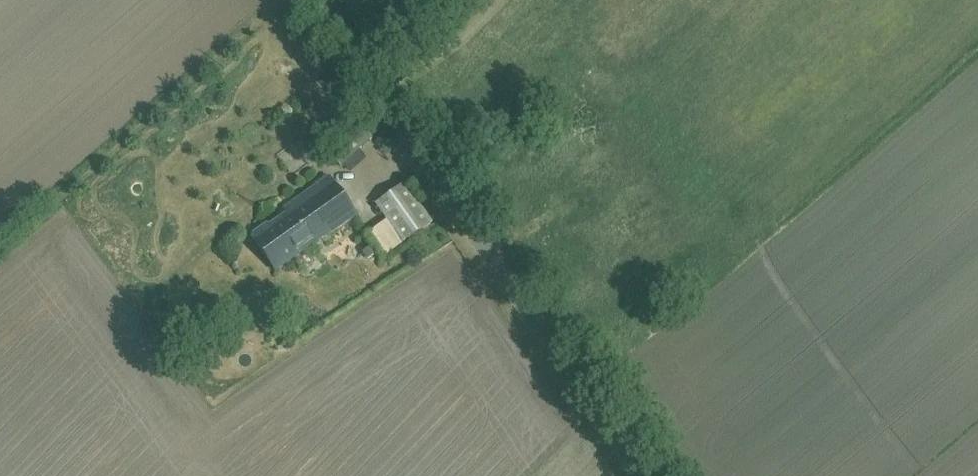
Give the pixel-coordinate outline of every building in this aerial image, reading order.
[(357,114),(328,135),(342,154),(371,133),(357,114)] [(253,239),(272,270),(366,211),(346,180),(253,239)] [(347,248),(358,268),(436,223),(413,183),(390,197),(402,217),(347,248)]
